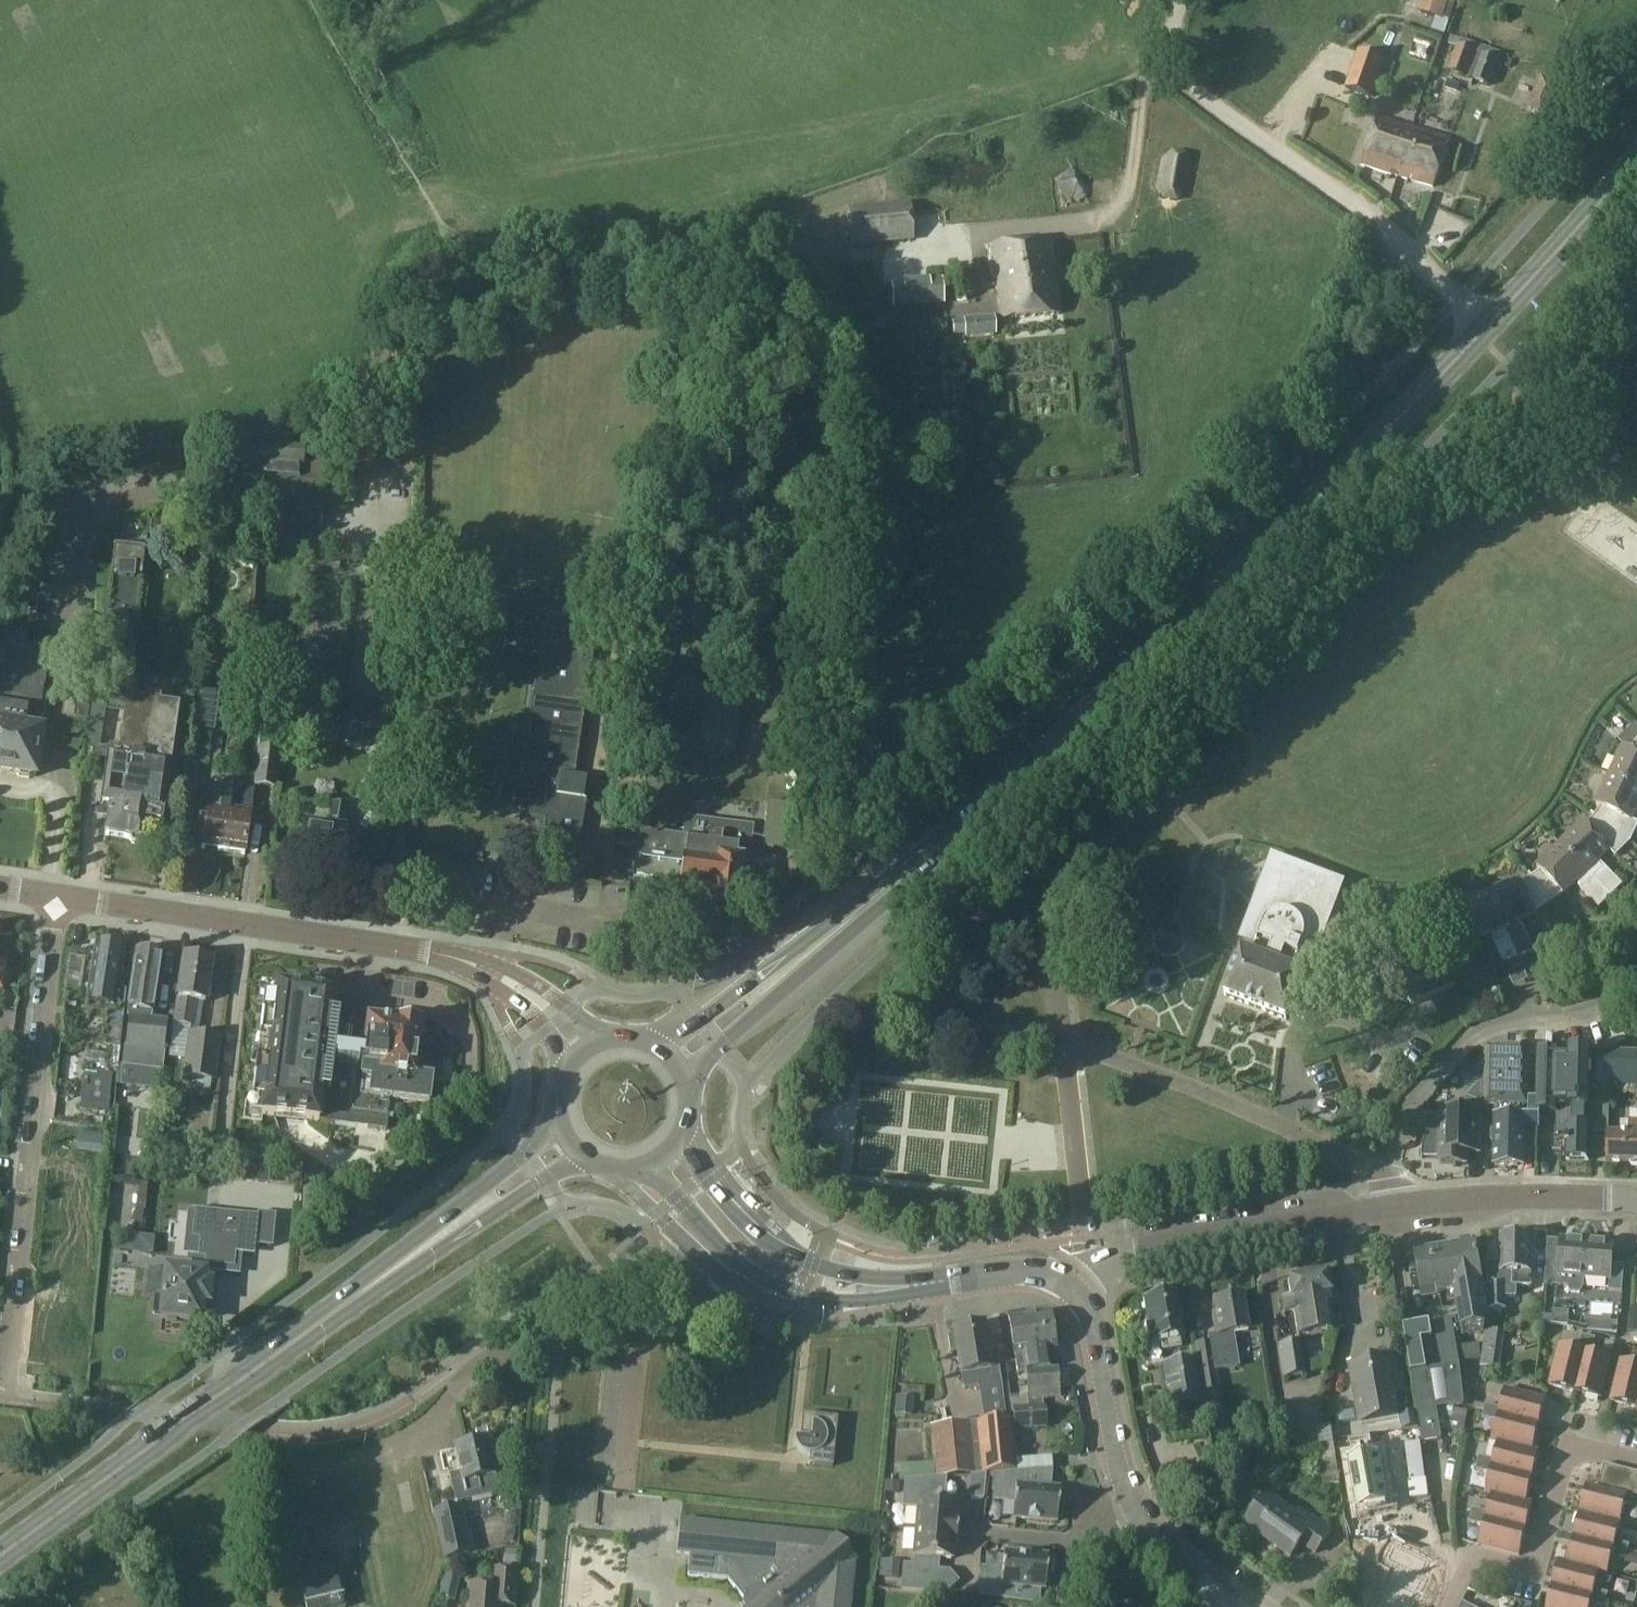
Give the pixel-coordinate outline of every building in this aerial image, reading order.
[(1423,13),(1443,20),(1449,0),(1425,0),(1420,12),(1423,13)] [(1476,53),(1458,47),(1457,46),(1447,73),(1467,80),(1476,53)] [(1371,100),(1384,61),(1358,52),(1344,90),(1371,100)] [(1498,61),(1482,55),(1473,81),(1489,87),(1498,61)] [(1397,178),(1412,127),(1378,116),(1361,167),(1397,178)] [(1412,127),(1397,178),(1433,190),(1450,139),(1412,127)] [(1185,154),(1171,152),(1161,160),(1156,191),(1162,200),(1176,203),(1186,196),(1192,164),(1186,156),(1185,154)] [(1062,176),(1064,190),(1088,187),(1087,173),(1062,176)] [(851,245),(912,239),(909,207),(848,212),(851,245)] [(1050,241),(991,249),(1001,320),(1060,313),(1050,241)] [(929,281),(891,284),(892,289),(893,305),(894,308),(931,306),(929,281)] [(994,336),(993,318),(963,319),(963,322),(965,336),(966,336),(966,338),(994,336)] [(963,322),(952,322),(953,337),(965,336),(963,322)] [(283,447),(245,444),(243,468),(251,468),(250,477),(264,478),(265,469),(282,470),(283,447)] [(299,446),(296,472),(303,472),(305,447),(299,446)] [(225,516),(223,534),(296,544),(298,524),(225,516)] [(115,547),(110,547),(104,614),(133,617),(132,625),(138,626),(141,626),(142,611),(146,611),(148,588),(145,587),(145,583),(149,583),(152,551),(115,547)] [(243,555),(242,567),(253,567),(254,555),(243,555)] [(104,614),(95,698),(121,702),(123,687),(127,687),(128,673),(132,673),(134,651),(135,651),(138,626),(132,625),(133,617),(104,614)] [(78,618),(73,659),(95,661),(99,620),(78,618)] [(497,776),(491,811),(520,816),(519,820),(546,824),(547,824),(546,831),(580,837),(589,779),(577,777),(597,651),(579,648),(566,646),(568,631),(520,623),(515,654),(539,657),(520,779),(497,776)] [(37,731),(39,718),(41,718),(44,715),(46,701),(42,697),(49,646),(32,645),(31,649),(27,648),(28,639),(24,634),(15,632),(14,637),(7,636),(5,646),(0,646),(0,771),(35,777),(42,731),(37,731)] [(271,640),(261,649),(267,655),(272,656),(279,650),(271,640)] [(105,758),(98,805),(111,807),(106,835),(148,842),(149,839),(160,840),(162,824),(160,823),(177,711),(128,703),(121,750),(107,748),(105,758)] [(389,716),(344,713),(342,740),(388,742),(389,716)] [(1609,776),(1636,789),(1636,734),(1623,747),(1609,776)] [(276,789),(281,750),(258,747),(253,786),(276,789)] [(187,763),(183,791),(194,792),(198,765),(187,763)] [(1593,817),(1629,843),(1636,826),(1636,825),(1630,822),(1636,807),(1636,789),(1609,776),(1595,805),(1600,808),(1593,817)] [(201,800),(199,815),(206,815),(202,848),(226,852),(233,813),(237,789),(210,785),(208,800),(201,800)] [(233,813),(226,852),(245,855),(251,815),(254,791),(237,789),(233,813)] [(331,806),(327,828),(305,825),(299,863),(318,866),(319,863),(341,866),(349,808),(331,806)] [(789,810),(767,808),(763,852),(785,853),(789,810)] [(1583,823),(1560,845),(1610,897),(1622,886),(1603,866),(1600,869),(1595,864),(1609,851),(1615,857),(1629,843),(1593,817),(1586,827),(1583,823)] [(641,834),(639,858),(683,863),(680,886),(703,889),(702,895),(713,896),(713,899),(735,902),(739,863),(748,864),(752,828),(686,821),(684,839),(641,834)] [(1560,845),(1536,868),(1527,874),(1547,903),(1561,894),(1563,895),(1577,882),(1581,886),(1579,888),(1598,909),(1610,897),(1560,845)] [(1257,940),(1298,956),(1310,960),(1339,885),(1276,860),(1246,936),(1257,940)] [(1518,880),(1489,892),(1518,959),(1533,952),(1522,927),(1519,928),(1516,922),(1533,915),(1533,913),(1547,903),(1527,874),(1518,880)] [(1459,905),(1461,910),(1449,913),(1457,945),(1474,940),(1492,932),(1495,938),(1492,940),(1503,965),(1518,959),(1489,892),(1459,905)] [(1257,940),(1252,954),(1293,969),(1298,956),(1257,940)] [(90,984),(86,1008),(123,1015),(125,993),(118,992),(119,988),(117,987),(123,949),(96,945),(90,984)] [(1252,954),(1242,950),(1224,997),(1285,1020),(1303,973),(1293,969),(1252,954)] [(161,955),(137,951),(127,1015),(152,1017),(161,955)] [(175,1000),(177,1001),(173,1024),(194,1027),(197,1004),(205,1005),(212,962),(182,957),(175,1000)] [(1443,960),(1393,980),(1411,1006),(1432,996),(1454,987),(1457,986),(1450,957),(1443,960)] [(1609,964),(1607,976),(1619,978),(1621,966),(1609,964)] [(368,1022),(367,1026),(357,1022),(358,1013),(345,1012),(344,1017),(333,1012),(335,995),(277,988),(276,1000),(264,998),(259,1039),(271,1040),(268,1062),(256,1061),(251,1101),(263,1103),(261,1115),(386,1131),(390,1101),(429,1106),(433,1080),(441,1081),(444,1058),(416,1054),(420,1027),(398,1024),(398,1026),(368,1022)] [(122,1067),(162,1071),(167,1019),(152,1017),(129,1015),(125,1047),(124,1047),(122,1067)] [(185,1056),(182,1078),(195,1080),(211,1082),(215,1083),(222,1037),(188,1032),(186,1043),(185,1056)] [(1484,1083),(1483,1102),(1485,1102),(1496,1102),(1495,1118),(1508,1119),(1525,1119),(1526,1103),(1527,1103),(1529,1054),(1486,1052),(1485,1080),(1484,1080),(1484,1083)] [(1595,1053),(1595,1085),(1610,1086),(1636,1086),(1636,1054),(1595,1053)] [(1533,1097),(1532,1131),(1538,1131),(1538,1116),(1557,1116),(1557,1112),(1576,1113),(1576,1130),(1565,1130),(1565,1136),(1565,1162),(1588,1162),(1589,1134),(1592,1134),(1592,1135),(1593,1135),(1593,1108),(1593,1109),(1589,1109),(1590,1054),(1567,1054),(1567,1059),(1559,1059),(1559,1056),(1536,1055),(1535,1097),(1533,1097)] [(123,1067),(120,1087),(159,1092),(161,1072),(123,1067)] [(84,1071),(78,1106),(108,1111),(114,1076),(84,1071)] [(195,1080),(194,1091),(210,1093),(211,1082),(195,1080)] [(1594,1096),(1594,1104),(1612,1103),(1612,1095),(1594,1096)] [(1426,1131),(1428,1131),(1423,1144),(1421,1159),(1439,1159),(1439,1164),(1465,1166),(1466,1160),(1478,1160),(1479,1130),(1480,1102),(1466,1097),(1465,1111),(1458,1110),(1457,1108),(1449,1111),(1441,1117),(1426,1116),(1426,1131)] [(1495,1118),(1494,1166),(1524,1167),(1525,1119),(1508,1119),(1495,1118)] [(1606,1164),(1629,1164),(1631,1167),(1636,1167),(1636,1122),(1628,1121),(1628,1134),(1617,1134),(1608,1133),(1607,1133),(1607,1135),(1606,1164)] [(209,1146),(189,1146),(189,1156),(209,1156),(209,1146)] [(1610,1170),(1610,1181),(1636,1181),(1636,1171),(1610,1170)] [(136,1209),(133,1231),(141,1232),(144,1210),(147,1187),(139,1186),(136,1209)] [(154,1298),(153,1315),(158,1316),(158,1322),(204,1326),(205,1308),(212,1308),(214,1281),(208,1281),(209,1272),(207,1272),(207,1271),(208,1265),(237,1268),(243,1214),(197,1209),(194,1239),(200,1239),(203,1240),(201,1257),(198,1256),(196,1256),(196,1257),(195,1270),(163,1267),(160,1298),(154,1298)] [(260,1216),(257,1245),(275,1247),(278,1215),(260,1213),(260,1216)] [(1496,1254),(1496,1273),(1500,1273),(1500,1274),(1500,1284),(1507,1284),(1512,1285),(1512,1287),(1531,1288),(1532,1273),(1531,1273),(1531,1238),(1529,1238),(1526,1234),(1517,1234),(1514,1238),(1501,1238),(1501,1254),(1496,1254)] [(129,1252),(130,1237),(121,1236),(119,1251),(129,1252)] [(1560,1261),(1546,1260),(1544,1286),(1567,1288),(1568,1294),(1578,1295),(1583,1290),(1584,1278),(1587,1243),(1561,1241),(1560,1261)] [(1483,1287),(1475,1242),(1443,1247),(1448,1276),(1451,1275),(1454,1294),(1460,1329),(1462,1337),(1484,1333),(1484,1330),(1485,1326),(1486,1326),(1488,1311),(1483,1287)] [(1587,1243),(1584,1278),(1609,1280),(1608,1291),(1622,1292),(1624,1266),(1611,1265),(1612,1245),(1587,1243)] [(1443,1247),(1414,1252),(1422,1299),(1454,1294),(1451,1275),(1448,1276),(1443,1247)] [(1325,1277),(1289,1283),(1292,1300),(1282,1301),(1284,1314),(1293,1312),(1297,1336),(1332,1331),(1327,1294),(1328,1294),(1325,1277)] [(1487,1285),(1487,1286),(1483,1287),(1488,1311),(1505,1313),(1506,1310),(1506,1309),(1507,1309),(1507,1284),(1500,1284),(1487,1285)] [(1177,1295),(1143,1300),(1150,1343),(1159,1341),(1161,1352),(1181,1349),(1179,1338),(1184,1337),(1177,1295)] [(1213,1335),(1208,1336),(1208,1341),(1212,1368),(1213,1372),(1216,1371),(1239,1368),(1234,1333),(1247,1331),(1242,1297),(1226,1299),(1214,1301),(1216,1314),(1210,1315),(1213,1335)] [(1631,1309),(1628,1336),(1636,1337),(1636,1310),(1631,1309)] [(1018,1397),(1010,1397),(1012,1410),(1043,1408),(1043,1401),(1060,1400),(1058,1369),(1052,1369),(1052,1365),(1056,1364),(1048,1314),(1026,1318),(1029,1336),(1031,1335),(1032,1343),(1026,1344),(1028,1353),(1034,1352),(1037,1372),(1027,1373),(1028,1395),(1018,1396),(1018,1397)] [(1551,1325),(1552,1318),(1542,1317),(1541,1324),(1551,1325)] [(1026,1318),(1008,1320),(1017,1375),(1027,1373),(1037,1372),(1034,1352),(1028,1353),(1026,1344),(1032,1343),(1031,1335),(1029,1336),(1026,1318)] [(1449,1322),(1404,1330),(1417,1413),(1423,1442),(1423,1443),(1442,1440),(1437,1410),(1463,1406),(1449,1322)] [(1401,1323),(1387,1325),(1390,1339),(1404,1337),(1401,1323)] [(1610,1323),(1609,1333),(1617,1334),(1617,1324),(1610,1323)] [(954,1337),(948,1338),(951,1352),(956,1351),(960,1375),(963,1390),(978,1388),(1002,1383),(999,1369),(997,1357),(996,1354),(988,1355),(983,1326),(953,1331),(954,1337)] [(1484,1330),(1484,1333),(1482,1353),(1501,1355),(1504,1332),(1484,1330)] [(1581,1336),(1578,1349),(1559,1345),(1548,1386),(1574,1393),(1589,1338),(1581,1336)] [(1595,1339),(1589,1338),(1574,1393),(1600,1400),(1611,1358),(1591,1353),(1595,1339)] [(1208,1341),(1194,1344),(1193,1344),(1196,1359),(1198,1370),(1199,1370),(1212,1368),(1208,1341)] [(1306,1376),(1301,1341),(1277,1344),(1283,1379),(1306,1376)] [(1462,1355),(1463,1354),(1464,1362),(1481,1360),(1479,1345),(1462,1347),(1462,1355)] [(1621,1360),(1610,1401),(1636,1408),(1636,1404),(1636,1356),(1622,1352),(1620,1360),(1621,1360)] [(1196,1359),(1161,1364),(1168,1411),(1169,1410),(1201,1405),(1203,1405),(1198,1370),(1196,1359)] [(1353,1368),(1362,1422),(1399,1415),(1396,1395),(1404,1393),(1402,1378),(1393,1380),(1390,1362),(1353,1368)] [(1212,1368),(1199,1370),(1203,1396),(1205,1396),(1207,1407),(1219,1405),(1216,1387),(1218,1387),(1216,1371),(1213,1372),(1212,1368)] [(1485,1406),(1484,1411),(1539,1425),(1545,1400),(1504,1389),(1499,1409),(1485,1406)] [(896,1397),(894,1416),(912,1417),(913,1399),(896,1397)] [(1206,1436),(1201,1405),(1169,1410),(1174,1442),(1206,1436)] [(1045,1408),(1043,1408),(1012,1410),(1013,1418),(1013,1430),(1047,1428),(1045,1408)] [(1539,1425),(1484,1411),(1482,1418),(1495,1422),(1490,1441),(1497,1443),(1497,1441),(1532,1450),(1539,1425)] [(1416,1414),(1401,1417),(1403,1431),(1418,1428),(1416,1414)] [(797,1438),(794,1437),(794,1444),(797,1450),(803,1454),(809,1456),(808,1460),(808,1464),(832,1467),(837,1419),(802,1415),(800,1438),(797,1438)] [(1011,1420),(974,1422),(978,1475),(1014,1473),(1011,1420)] [(978,1475),(974,1422),(930,1425),(933,1478),(946,1477),(978,1475)] [(1321,1444),(1335,1441),(1333,1427),(1330,1427),(1318,1429),(1321,1444)] [(1349,1458),(1358,1509),(1388,1503),(1378,1449),(1392,1446),(1394,1458),(1424,1452),(1420,1428),(1418,1428),(1403,1431),(1355,1439),(1359,1456),(1349,1458)] [(1497,1441),(1497,1443),(1492,1461),(1479,1457),(1477,1463),(1532,1477),(1538,1452),(1532,1450),(1497,1441)] [(454,1450),(459,1473),(449,1475),(455,1504),(498,1495),(486,1442),(454,1449),(454,1450)] [(1321,1463),(1312,1465),(1316,1488),(1340,1485),(1336,1462),(1336,1459),(1321,1461),(1321,1463)] [(1532,1477),(1477,1463),(1475,1470),(1489,1474),(1484,1494),(1490,1496),(1490,1493),(1525,1502),(1532,1477)] [(1603,1465),(1597,1490),(1610,1493),(1616,1468),(1603,1465)] [(1616,1468),(1610,1493),(1622,1496),(1629,1471),(1616,1468)] [(1629,1471),(1622,1496),(1627,1497),(1635,1500),(1636,1492),(1636,1473),(1629,1471)] [(1020,1488),(1022,1473),(989,1476),(988,1493),(989,1493),(988,1502),(1006,1503),(1006,1502),(1011,1502),(1009,1520),(1052,1523),(1053,1519),(1057,1519),(1058,1505),(1054,1505),(1055,1491),(1020,1488)] [(986,1476),(972,1478),(971,1498),(984,1499),(986,1476)] [(903,1485),(902,1507),(917,1509),(917,1512),(915,1528),(953,1532),(954,1518),(951,1518),(952,1506),(944,1505),(946,1477),(933,1478),(904,1480),(903,1485)] [(885,1483),(885,1494),(899,1494),(900,1484),(885,1483)] [(1579,1512),(1620,1523),(1625,1505),(1636,1508),(1636,1500),(1635,1500),(1622,1496),(1610,1493),(1597,1490),(1585,1487),(1579,1512)] [(1490,1493),(1490,1496),(1485,1513),(1472,1510),(1470,1516),(1526,1530),(1532,1504),(1525,1502),(1490,1493)] [(1307,1523),(1266,1494),(1245,1524),(1291,1557),(1301,1543),(1315,1553),(1331,1532),(1311,1518),(1307,1523)] [(459,1506),(433,1511),(444,1560),(470,1555),(459,1506)] [(1579,1512),(1572,1538),(1627,1552),(1628,1545),(1615,1542),(1620,1523),(1579,1512)] [(1526,1530),(1470,1516),(1469,1523),(1482,1526),(1477,1545),(1519,1555),(1526,1530)] [(855,1561),(834,1535),(832,1537),(678,1521),(675,1554),(688,1555),(686,1576),(726,1580),(747,1606),(746,1606),(848,1606),(852,1563),(855,1561)] [(903,1565),(900,1590),(902,1590),(932,1592),(933,1571),(931,1570),(932,1561),(932,1559),(939,1559),(948,1560),(949,1550),(952,1550),(953,1532),(915,1528),(913,1565),(903,1565)] [(1572,1538),(1566,1563),(1565,1564),(1599,1572),(1607,1574),(1612,1555),(1625,1559),(1627,1552),(1572,1538)] [(1377,1606),(1411,1606),(1424,1577),(1420,1576),(1428,1559),(1391,1542),(1382,1560),(1396,1566),(1377,1606)] [(505,1551),(503,1564),(515,1565),(517,1552),(505,1551)] [(1048,1562),(1044,1562),(1044,1558),(1001,1555),(1000,1573),(995,1572),(996,1571),(978,1569),(977,1578),(976,1578),(974,1599),(1006,1601),(1007,1588),(1042,1590),(1043,1576),(1047,1576),(1048,1562)] [(297,1566),(306,1606),(345,1606),(333,1558),(297,1566)] [(880,1560),(879,1578),(899,1579),(900,1562),(880,1560)] [(1558,1561),(1551,1586),(1605,1600),(1607,1594),(1594,1591),(1599,1572),(1565,1564),(1566,1563),(1558,1561)] [(442,1569),(436,1597),(455,1602),(462,1574),(442,1569)] [(491,1587),(469,1585),(467,1606),(498,1606),(513,1606),(516,1572),(492,1570),(491,1587)] [(1472,1581),(1468,1591),(1467,1591),(1483,1599),(1491,1575),(1478,1575),(1472,1581)] [(1551,1586),(1546,1606),(1590,1606),(1591,1604),(1603,1606),(1604,1606),(1605,1600),(1551,1586)]
